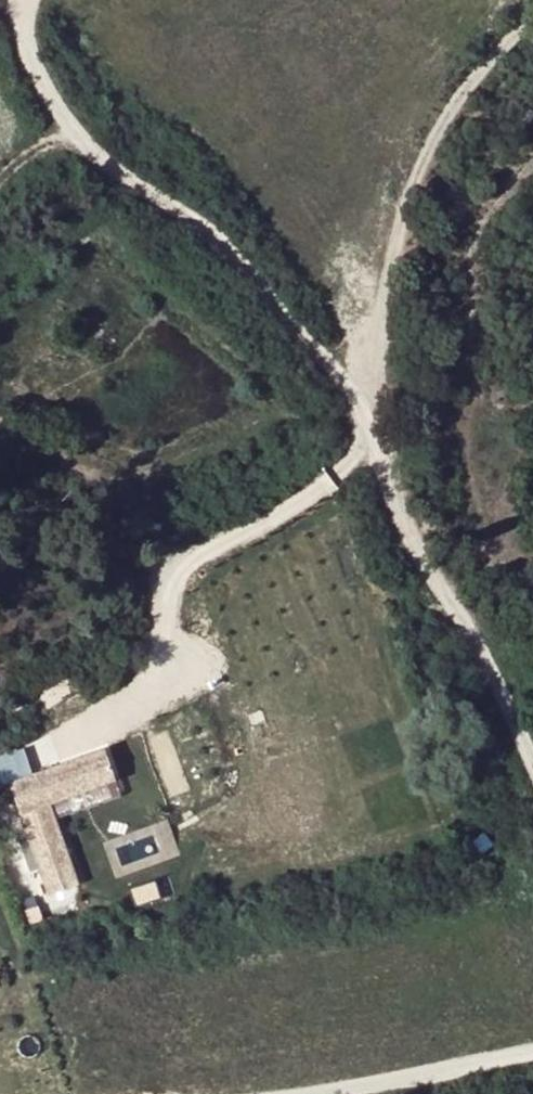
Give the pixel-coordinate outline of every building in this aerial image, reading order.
[(49,897),(80,886),(50,803),(118,778),(106,746),(7,781),(49,897)]
